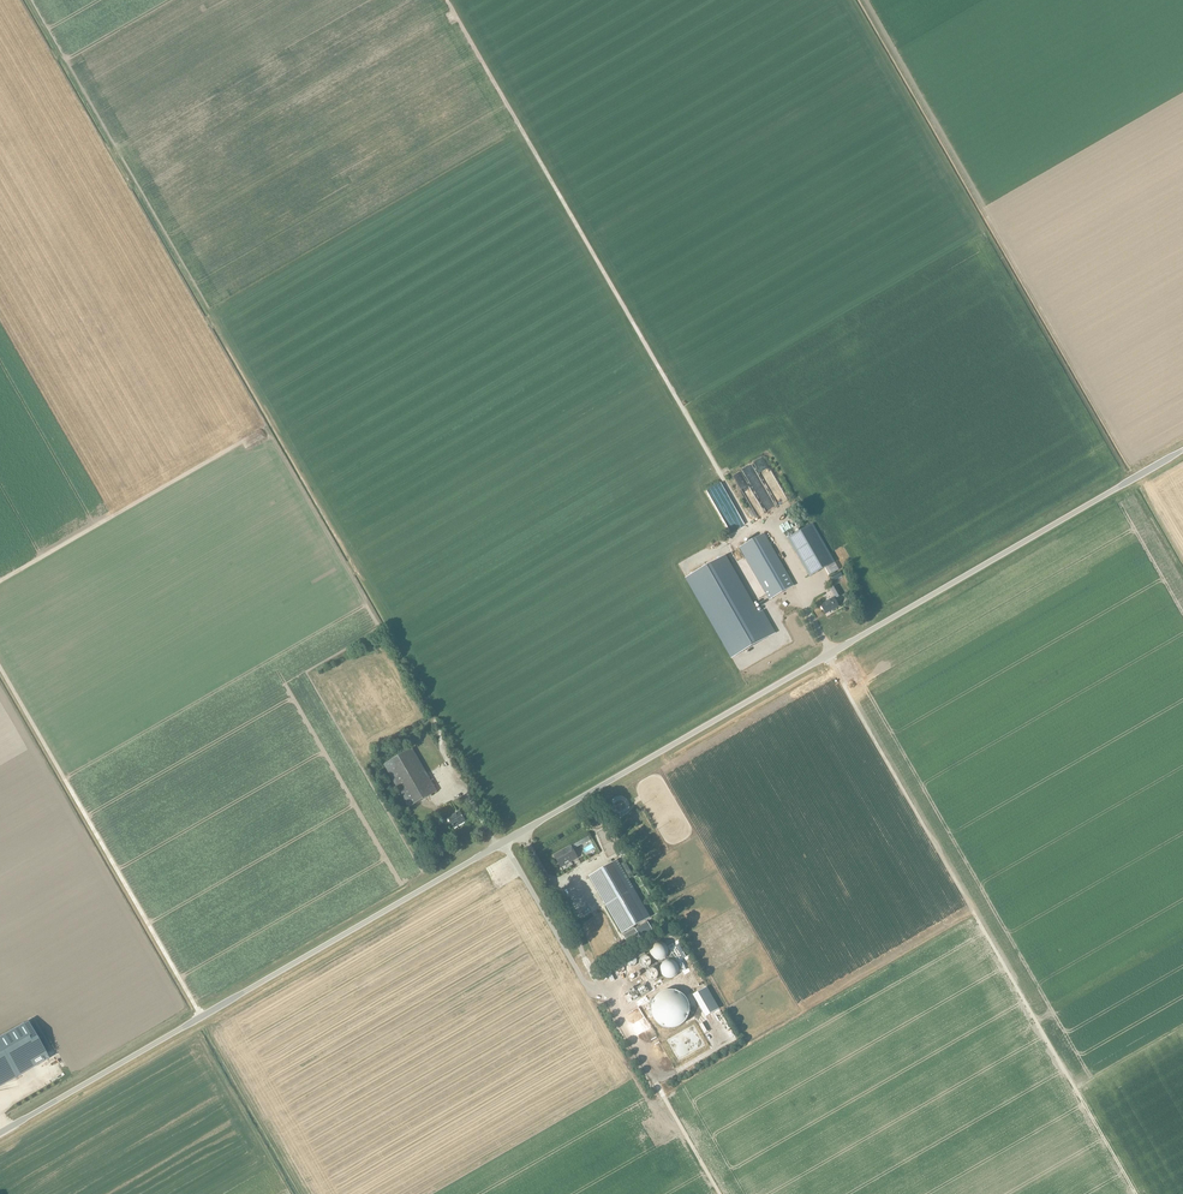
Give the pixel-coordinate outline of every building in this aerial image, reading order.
[(739,487),(744,484),(739,477),(741,476),(739,472),(732,476),(739,487)] [(753,503),(756,501),(749,489),(743,492),(756,514),(760,511),(759,509),(757,510),(753,503)] [(809,577),(834,562),(812,524),(787,539),(809,577)] [(764,534),(739,548),(769,600),(794,586),(764,534)] [(761,611),(757,614),(725,557),(686,578),(732,658),(774,634),(761,611)] [(822,590),(829,588),(827,581),(820,583),(822,590)] [(834,599),(841,595),(835,586),(831,589),(835,596),(833,598),(820,605),(825,614),(838,606),(834,599)] [(384,765),(386,770),(408,808),(436,791),(412,749),(384,765)] [(453,828),(465,821),(459,812),(448,818),(453,828)] [(588,846),(587,846),(588,849),(594,846),(590,838),(585,841),(588,846)] [(569,862),(577,858),(570,846),(554,856),(559,866),(568,860),(569,862)] [(621,933),(650,917),(617,860),(589,877),(621,933)] [(641,940),(653,933),(647,922),(623,936),(626,942),(638,935),(641,940)] [(659,942),(657,942),(655,942),(654,943),(652,944),(651,945),(650,947),(650,948),(649,950),(649,951),(649,953),(650,955),(650,956),(651,957),(652,959),(654,960),(655,960),(657,961),(659,961),(660,961),(662,960),(663,960),(665,959),(666,957),(667,956),(667,955),(668,953),(668,951),(668,950),(667,948),(667,947),(666,945),(665,944),(663,943),(662,942),(660,942),(659,942)] [(645,957),(643,957),(642,958),(641,959),(640,960),(639,961),(639,963),(639,964),(640,966),(641,967),(642,968),(643,969),(645,969),(646,969),(648,968),(649,967),(650,966),(650,964),(651,963),(650,961),(650,960),(649,959),(648,958),(646,957),(645,957)] [(632,958),(630,958),(629,958),(628,959),(628,960),(627,961),(627,962),(627,963),(628,964),(628,965),(629,966),(630,967),(632,967),(633,967),(634,966),(635,965),(636,965),(636,963),(636,962),(636,961),(636,960),(635,959),(634,958),(633,958),(632,958)] [(669,961),(668,961),(666,961),(665,962),(664,963),(662,964),(662,965),(661,966),(660,968),(660,970),(660,971),(661,973),(662,974),(662,975),(664,977),(665,977),(666,978),(668,979),(669,979),(671,979),(673,978),(674,977),(675,977),(676,975),(677,974),(678,973),(678,971),(678,970),(678,968),(678,966),(677,965),(676,964),(675,963),(674,962),(673,961),(671,961),(669,961)] [(652,969),(650,969),(649,970),(648,971),(647,972),(646,974),(646,975),(646,977),(647,978),(648,979),(649,980),(650,981),(652,981),(653,981),(655,980),(656,979),(657,978),(657,977),(658,975),(657,974),(657,972),(656,971),(655,970),(653,969),(652,969)] [(692,984),(684,983),(676,984),(669,989),(664,996),(663,1004),(664,1012),(669,1019),(676,1023),(684,1025),(692,1023),(699,1019),(703,1012),(705,1004),(703,996),(699,989),(692,984)] [(649,992),(644,984),(636,988),(641,997),(649,992)] [(628,991),(634,1001),(640,997),(634,987),(628,991)] [(33,1061),(36,1066),(49,1059),(28,1022),(0,1038),(0,1080),(33,1061)] [(660,1062),(665,1067),(670,1062),(665,1057),(660,1062)]
